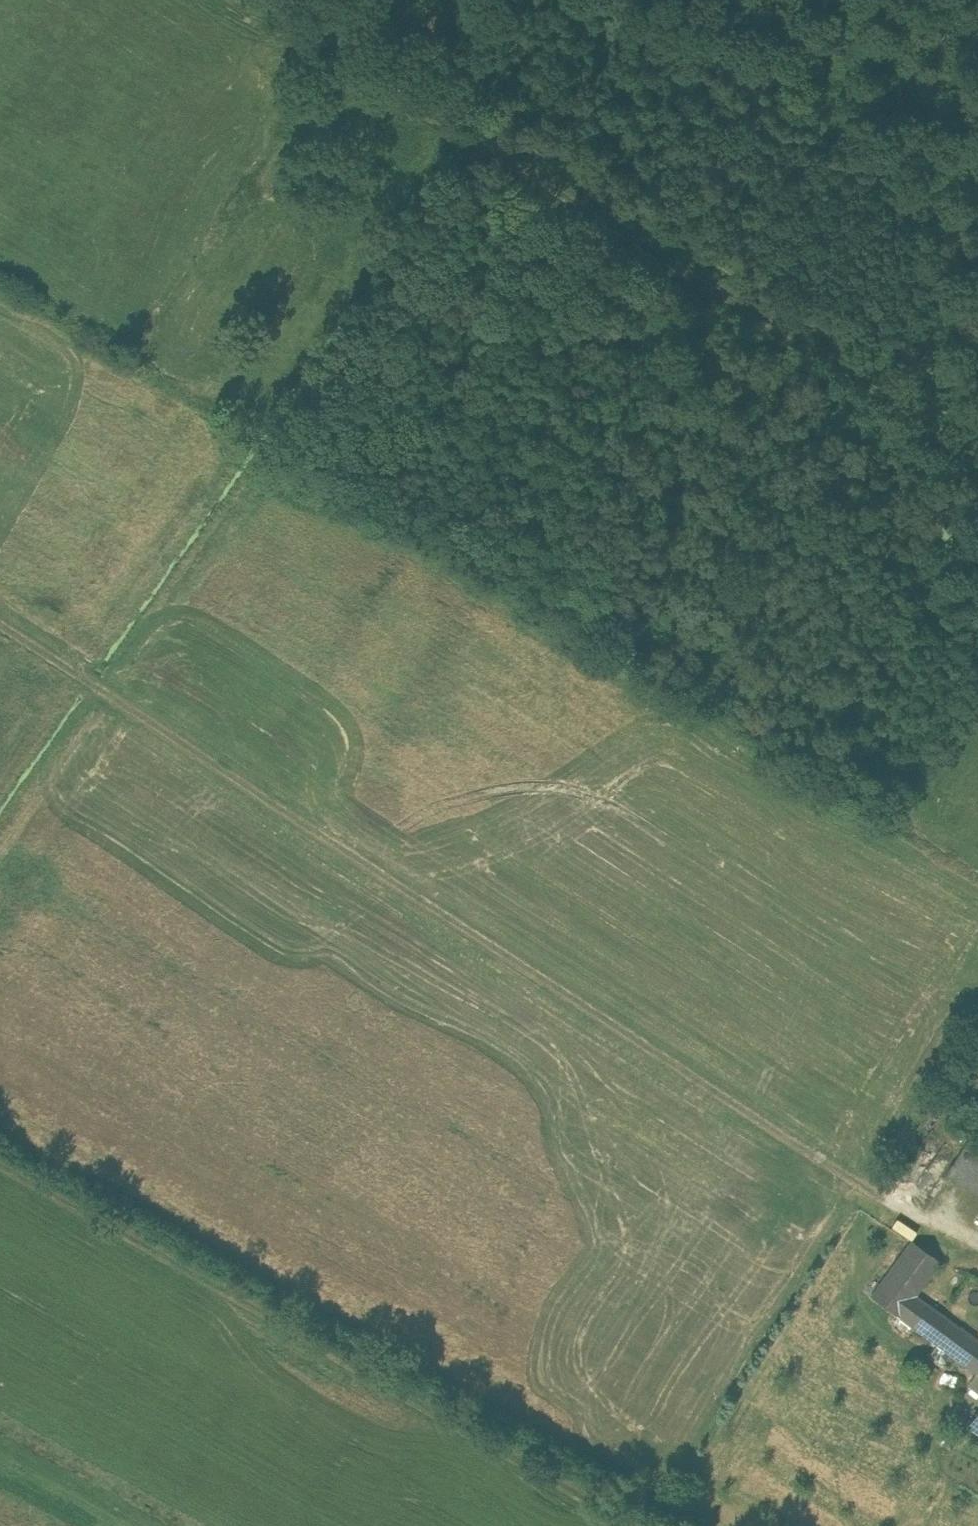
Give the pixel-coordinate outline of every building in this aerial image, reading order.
[(968,1140),(945,1173),(977,1194),(977,1146),(968,1140)] [(916,1294),(941,1261),(912,1239),(871,1295),(977,1373),(977,1339),(916,1294)] [(969,1424),(977,1431),(977,1411),(969,1424)]
